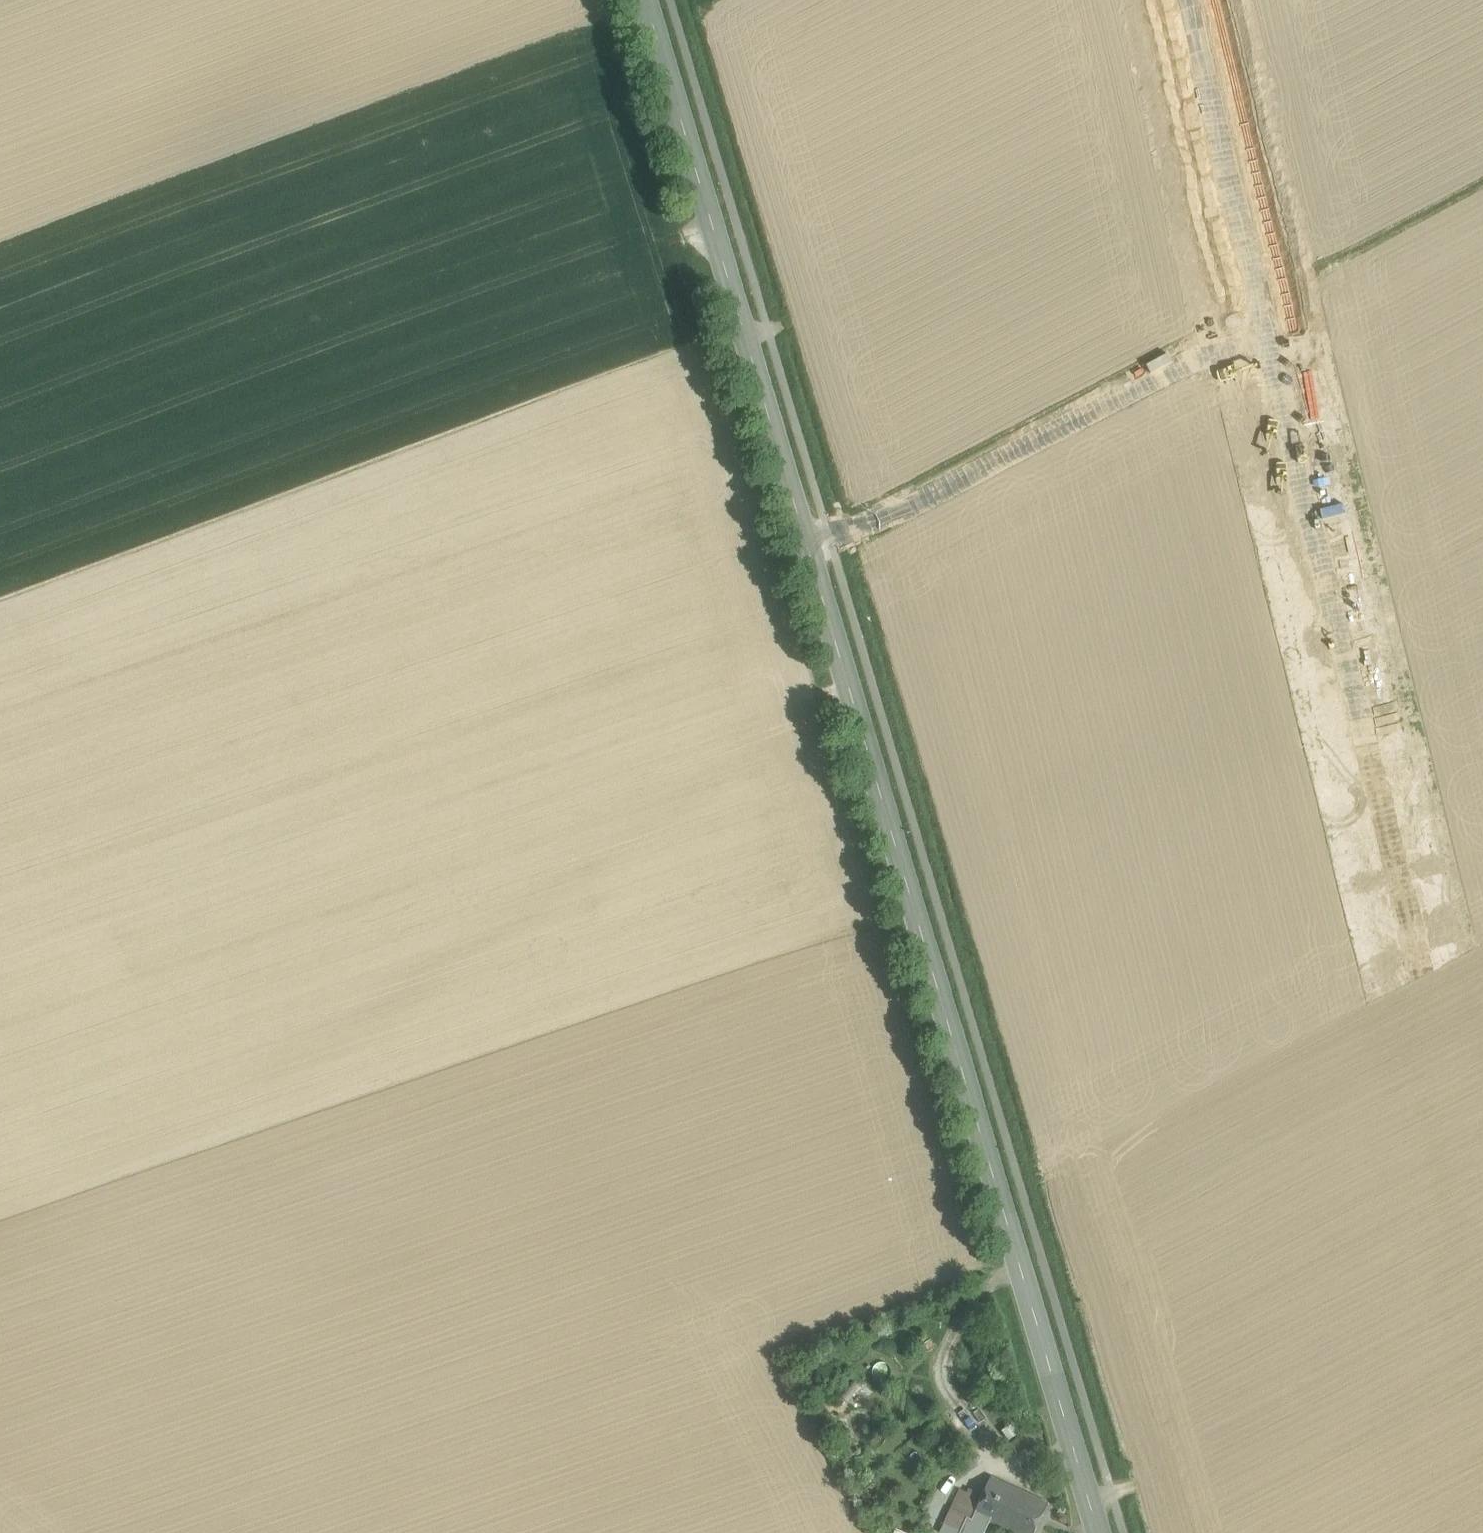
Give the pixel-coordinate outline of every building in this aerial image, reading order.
[(1019,1422),(1005,1432),(1011,1440),(1025,1430),(1019,1422)] [(991,1477),(981,1499),(974,1515),(990,1522),(1014,1532),(1034,1532),(1048,1504),(991,1477)] [(981,1499),(961,1490),(951,1510),(967,1517),(972,1520),(974,1515),(981,1499)] [(967,1517),(951,1510),(945,1524),(961,1531),(967,1517)] [(967,1517),(961,1531),(960,1532),(985,1532),(990,1522),(974,1515),(972,1520),(967,1517)]
